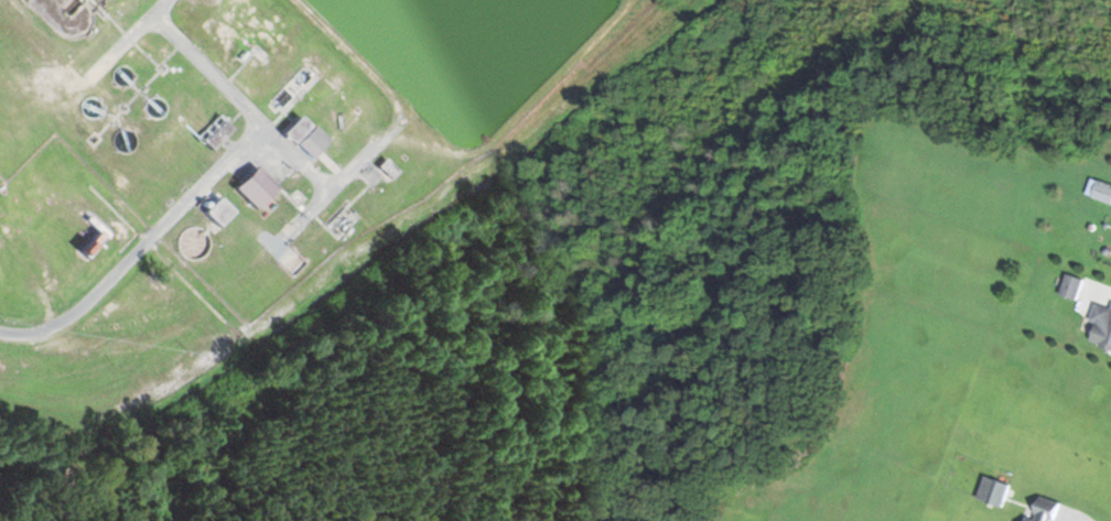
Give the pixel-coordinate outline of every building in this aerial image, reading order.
[(198,136),(213,150),(234,127),(219,113),(198,136)] [(293,143),(311,126),(300,115),(282,132),(293,143)] [(377,166),(390,179),(398,170),(385,158),(377,166)] [(278,186),(257,165),(234,187),(256,208),(278,186)] [(1099,179),(1093,196),(1110,203),(1110,183),(1099,179)] [(219,228),(236,211),(220,195),(204,211),(219,228)] [(1059,292),(1076,299),(1085,279),(1068,272),(1059,292)] [(1098,303),(1092,322),(1097,323),(1091,343),(1110,348),(1110,307),(1098,303)] [(1003,507),(1011,483),(986,475),(978,498),(1003,507)] [(1062,503),(1042,496),(1034,519),(1028,517),(1027,520),(1056,520),(1062,503)]
